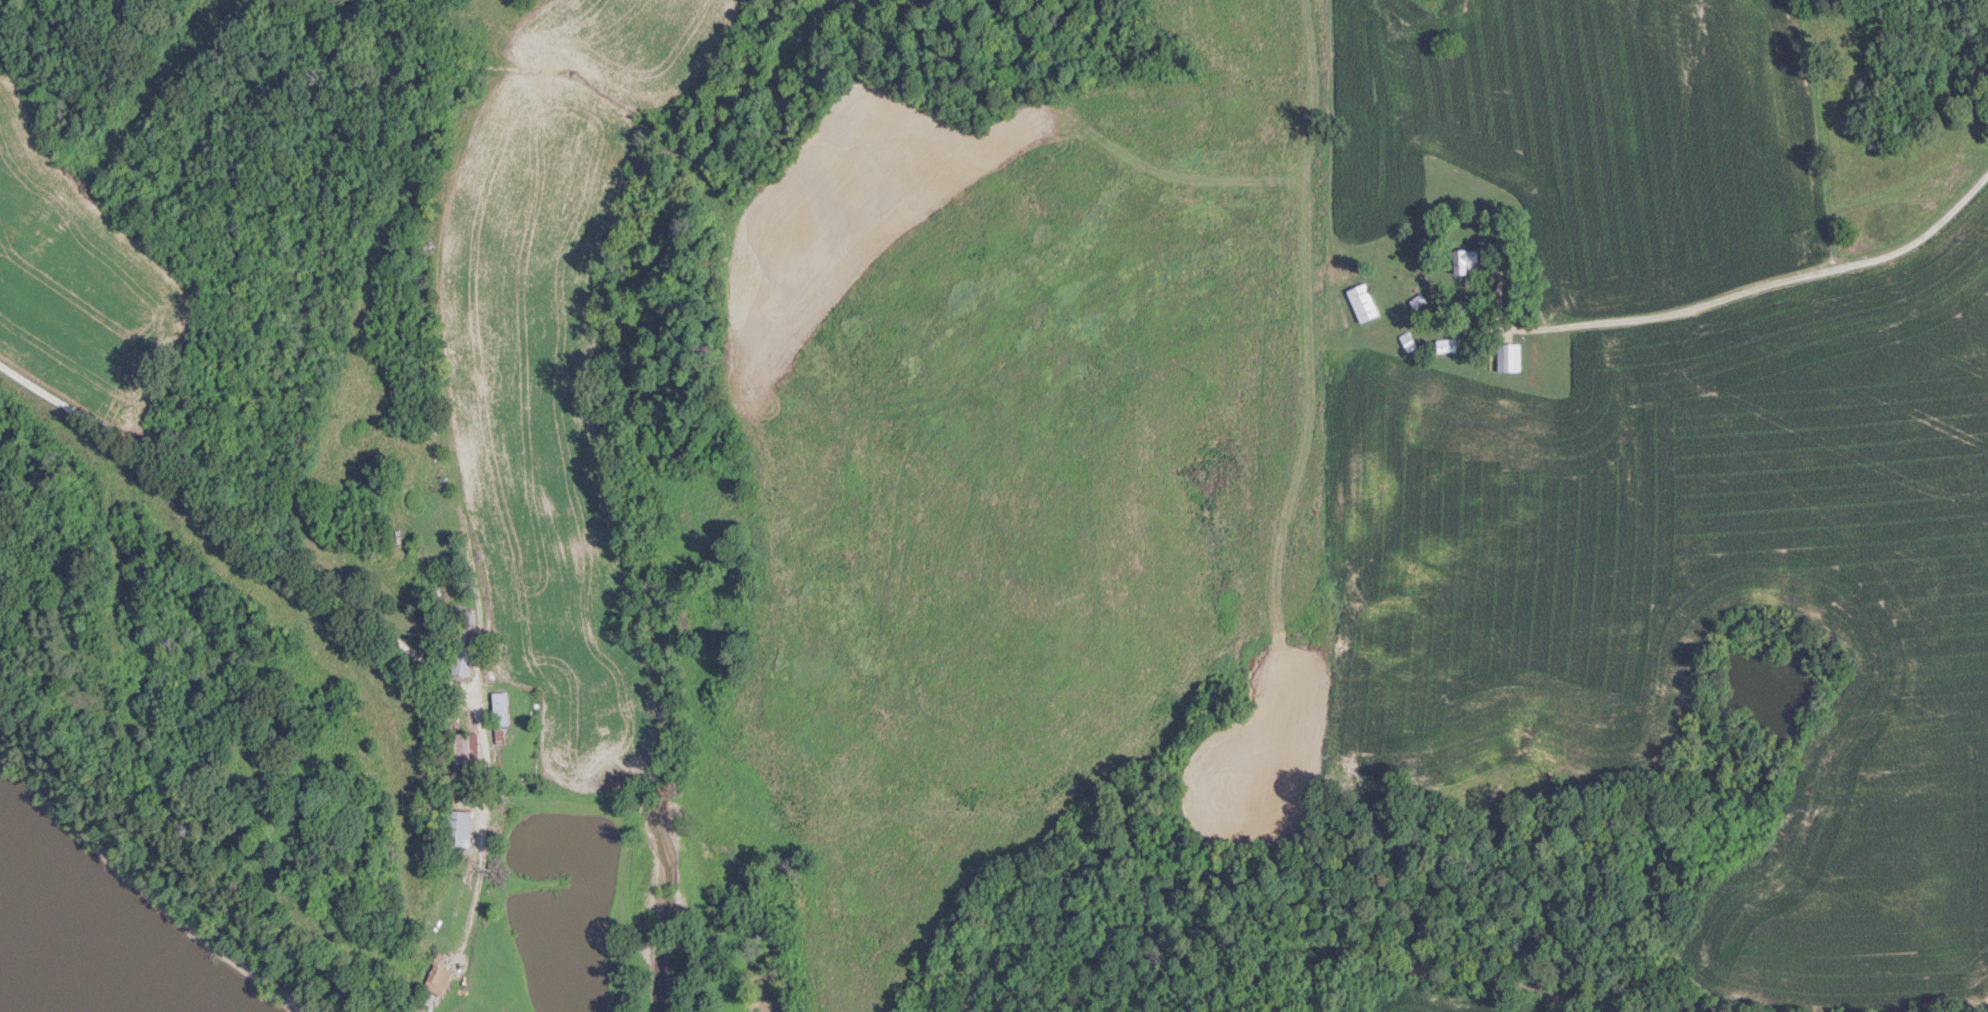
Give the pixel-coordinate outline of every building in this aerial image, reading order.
[(1453,249),(1453,273),(1467,273),(1467,265),(1479,265),(1479,249),(1453,249)] [(1360,322),(1379,314),(1364,282),(1346,290),(1360,322)] [(1438,348),(1455,348),(1455,339),(1440,339),(1440,342),(1438,342),(1438,348)] [(1520,370),(1520,342),(1497,342),(1497,370),(1520,370)] [(450,674),(467,675),(473,611),(456,609),(450,674)] [(492,725),(506,725),(506,692),(492,692),(492,725)] [(470,762),(470,749),(475,749),(475,733),(445,733),(445,762),(470,762)] [(445,844),(469,844),(469,809),(445,809),(445,844)] [(452,973),(434,963),(422,985),(439,995),(452,973)]
